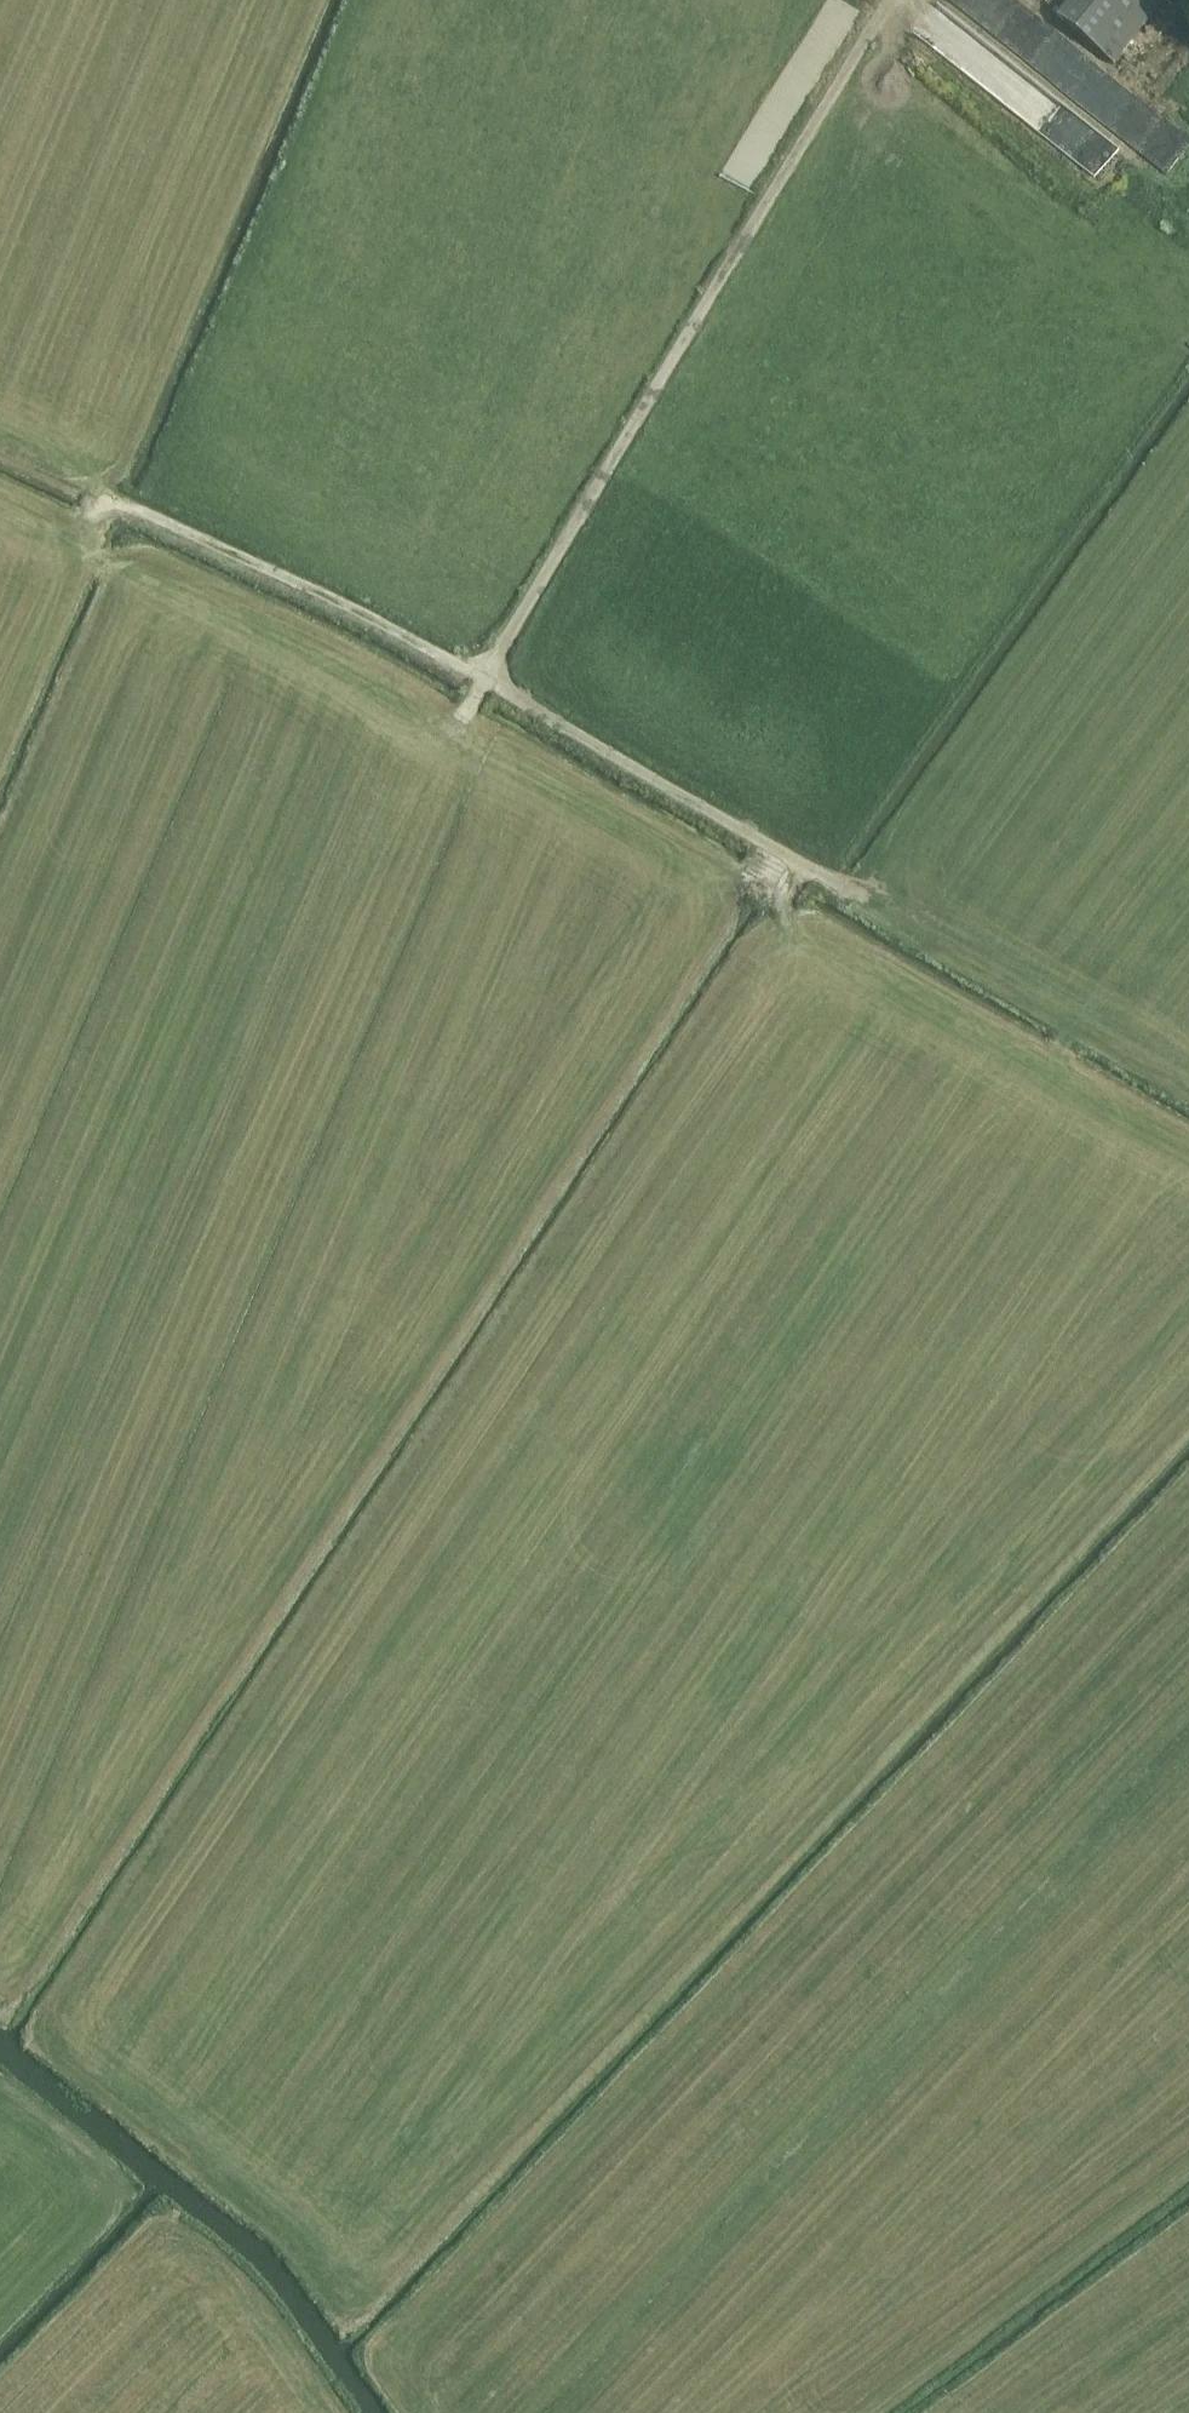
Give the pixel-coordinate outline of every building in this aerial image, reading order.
[(987,27),(1128,137),(1126,138),(1166,169),(1188,140),(1010,0),(1008,0),(987,27)] [(1165,0),(1071,0),(1057,18),(1114,64),(1160,7),(1165,0)]
